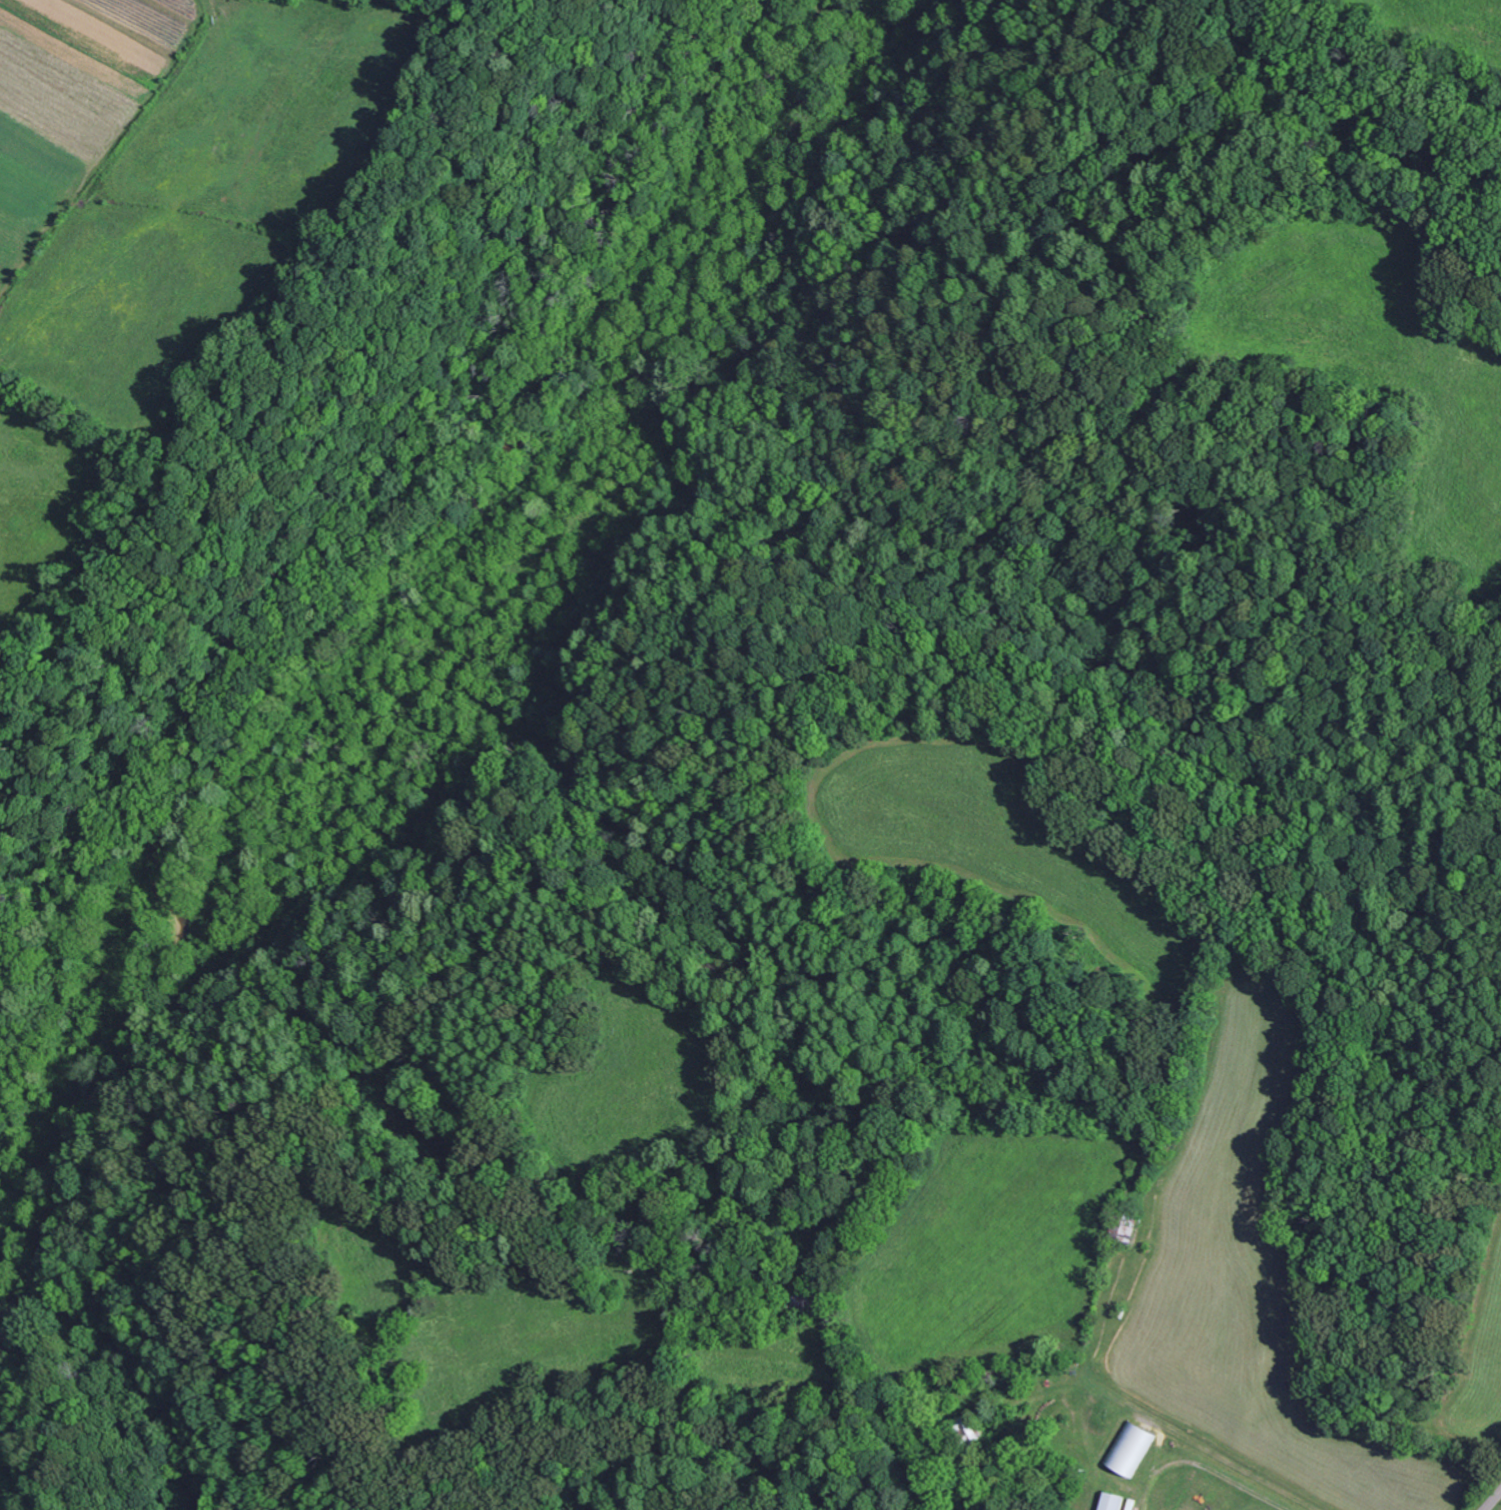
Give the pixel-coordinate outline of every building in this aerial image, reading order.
[(1126,1498),(1107,1492),(1102,1509),(1123,1509),(1126,1498)]
